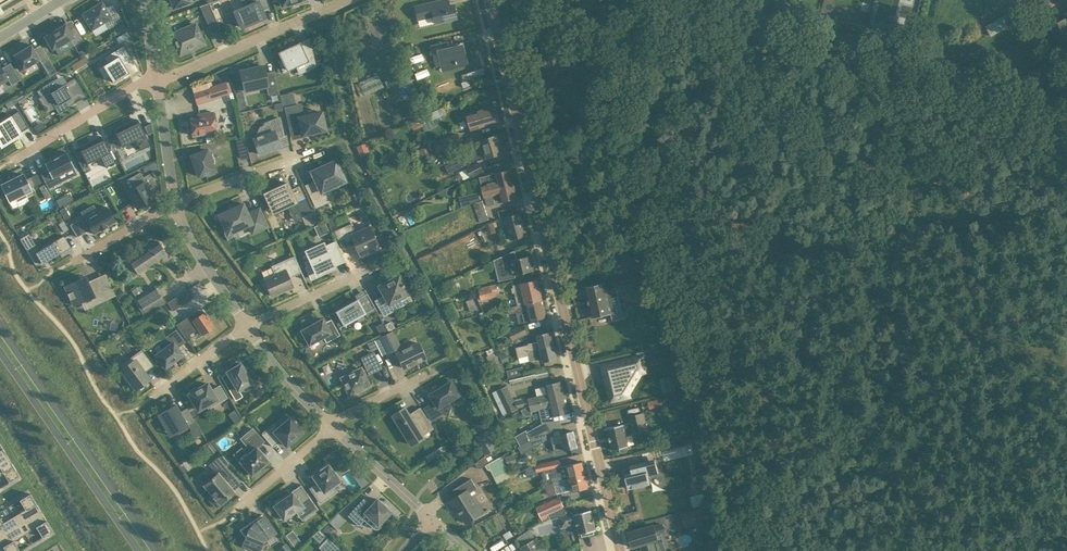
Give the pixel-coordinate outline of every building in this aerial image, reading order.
[(237,17),(242,27),(257,21),(264,17),(265,17),(265,15),(262,9),(268,6),(269,7),(267,0),(243,0),(245,5),(234,9),(237,17)] [(417,19),(425,17),(433,16),(435,23),(456,18),(453,4),(440,7),(438,0),(414,6),(417,19)] [(521,19),(539,7),(534,0),(521,0),(512,6),(521,19)] [(868,17),(872,0),(864,0),(861,12),(864,13),(863,15),(860,15),(860,14),(860,15),(868,17)] [(1042,9),(1058,1),(1057,0),(1038,0),(1042,9)] [(83,13),(92,29),(105,22),(109,28),(122,20),(112,3),(106,7),(102,2),(83,13)] [(209,2),(200,6),(211,32),(220,28),(209,2)] [(1022,20),(1017,10),(986,26),(991,36),(1022,20)] [(1055,38),(1066,33),(1066,25),(1064,17),(1049,23),(1055,38)] [(73,37),(66,23),(53,31),(52,29),(46,33),(47,35),(45,36),(52,49),(73,37)] [(196,23),(172,34),(176,44),(176,45),(177,52),(179,52),(180,54),(204,43),(196,23)] [(116,38),(119,43),(126,38),(123,33),(116,38)] [(447,41),(436,43),(430,45),(432,54),(440,52),(443,66),(455,64),(456,63),(456,60),(463,59),(460,47),(449,49),(447,41)] [(284,71),(295,66),(299,73),(315,65),(311,47),(303,51),(299,43),(280,52),(283,59),(279,61),(284,71)] [(34,48),(31,44),(13,55),(22,70),(40,60),(41,63),(49,59),(40,45),(34,48)] [(132,60),(123,45),(109,54),(112,60),(99,68),(105,78),(110,75),(114,82),(130,72),(125,64),(132,60)] [(562,45),(550,48),(539,50),(542,63),(545,62),(550,83),(570,78),(562,45)] [(8,79),(11,85),(20,79),(10,62),(2,67),(0,64),(0,83),(8,79)] [(264,65),(240,71),(245,90),(268,85),(269,93),(279,91),(275,72),(266,74),(264,65)] [(57,71),(54,66),(47,71),(50,76),(57,71)] [(383,76),(388,87),(401,82),(395,70),(383,76)] [(372,84),(370,79),(361,83),(365,92),(377,87),(375,83),(372,84)] [(53,80),(42,86),(59,113),(70,107),(66,100),(71,97),(64,84),(58,88),(53,80)] [(192,87),(193,92),(197,103),(230,93),(226,81),(212,85),(211,81),(192,87)] [(289,104),(286,93),(280,95),(282,105),(289,104)] [(26,96),(21,99),(18,101),(21,105),(24,103),(28,101),(26,96)] [(244,98),(237,99),(239,109),(247,108),(244,98)] [(274,104),(275,108),(279,111),(283,110),(281,102),(274,104)] [(322,111),(302,116),(301,112),(302,112),(300,104),(286,107),(290,128),(301,126),(303,134),(326,129),(322,111)] [(495,106),(484,108),(468,113),(472,128),(499,121),(495,106)] [(414,120),(416,125),(441,113),(439,108),(414,120)] [(1,147),(17,137),(15,135),(29,126),(19,109),(0,121),(0,145),(1,147)] [(193,135),(203,133),(207,133),(207,136),(217,134),(213,112),(198,114),(199,117),(190,119),(193,135)] [(265,122),(264,125),(260,126),(255,136),(255,137),(254,138),(259,153),(276,147),(273,139),(284,135),(280,117),(265,122)] [(124,124),(114,129),(122,146),(136,139),(141,149),(151,145),(138,119),(125,126),(124,124)] [(152,123),(144,126),(148,134),(153,132),(152,123)] [(458,134),(435,142),(438,150),(461,141),(458,134)] [(483,134),(472,137),(471,138),(473,146),(483,143),(487,157),(503,153),(498,134),(484,139),(483,134)] [(234,138),(237,138),(242,157),(249,155),(249,157),(250,157),(245,136),(234,138)] [(89,141),(79,146),(87,163),(101,157),(106,167),(116,162),(103,137),(89,143),(89,141)] [(368,147),(365,142),(365,143),(356,147),(357,149),(360,157),(367,154),(365,149),(368,147)] [(427,146),(421,149),(423,155),(429,153),(427,146)] [(207,149),(192,155),(199,175),(215,170),(212,162),(215,161),(212,153),(209,154),(207,149)] [(49,188),(62,181),(59,174),(74,167),(75,167),(68,151),(66,152),(58,156),(53,158),(54,159),(45,163),(45,162),(45,163),(48,169),(41,172),(49,188)] [(450,173),(468,164),(464,156),(446,165),(450,173)] [(148,165),(150,169),(154,176),(158,174),(157,160),(148,165)] [(335,160),(317,168),(312,171),(318,184),(316,185),(314,182),(307,185),(316,206),(334,198),(327,184),(335,181),(337,184),(345,180),(335,160)] [(479,161),(466,168),(471,177),(484,171),(479,161)] [(495,173),(480,177),(484,191),(514,183),(511,169),(495,173)] [(134,187),(127,191),(137,208),(139,207),(140,209),(146,205),(146,203),(154,198),(150,191),(158,187),(150,173),(144,176),(141,171),(129,178),(134,187)] [(26,179),(23,174),(2,184),(10,200),(16,197),(18,200),(27,196),(25,193),(31,190),(31,188),(42,182),(38,173),(26,179)] [(288,182),(264,193),(271,207),(285,201),(287,205),(296,201),(296,200),(303,196),(299,186),(291,190),(288,182)] [(514,183),(484,191),(487,205),(496,203),(494,195),(500,193),(502,201),(518,197),(514,183)] [(40,187),(46,199),(51,196),(45,184),(40,187)] [(460,196),(461,200),(462,206),(462,207),(481,199),(479,191),(460,196)] [(56,200),(59,207),(68,202),(65,195),(56,200)] [(489,219),(483,200),(474,202),(480,222),(489,219)] [(220,217),(226,231),(231,228),(248,221),(253,232),(267,225),(259,208),(248,213),(243,203),(223,212),(225,215),(220,217)] [(114,221),(116,220),(108,206),(86,219),(84,216),(70,224),(77,236),(91,228),(93,233),(100,229),(101,229),(114,221)] [(65,207),(59,210),(65,219),(70,216),(65,207)] [(512,207),(498,211),(500,218),(504,217),(505,218),(522,213),(521,212),(514,214),(512,207)] [(315,211),(301,216),(306,227),(319,222),(318,218),(315,212),(315,211)] [(522,213),(505,218),(511,240),(528,235),(522,213)] [(279,225),(275,215),(269,218),(273,228),(279,225)] [(327,219),(331,227),(337,224),(334,216),(327,219)] [(314,226),(318,236),(329,231),(325,221),(314,226)] [(334,230),(340,242),(341,245),(353,239),(355,243),(354,243),(360,256),(380,248),(370,226),(356,232),(351,223),(334,230)] [(483,242),(487,241),(482,230),(478,231),(483,242)] [(71,246),(64,235),(39,250),(29,233),(20,238),(36,265),(41,262),(42,263),(71,246)] [(336,240),(324,246),(323,244),(308,251),(312,259),(306,262),(305,260),(304,261),(312,278),(322,273),(321,272),(332,267),(333,267),(328,256),(340,251),(345,261),(346,261),(336,240)] [(159,242),(130,261),(128,263),(123,255),(119,258),(132,277),(138,273),(167,253),(159,242)] [(265,247),(268,255),(276,251),(272,244),(265,247)] [(515,250),(502,256),(505,269),(513,267),(515,274),(536,269),(533,255),(517,258),(515,250)] [(273,266),(277,274),(265,279),(266,281),(263,283),(269,292),(270,291),(272,296),(293,286),(288,277),(301,271),(304,279),(305,278),(295,256),(294,256),(295,257),(273,266)] [(389,281),(380,286),(385,295),(376,300),(384,315),(403,304),(399,297),(408,292),(399,275),(396,277),(396,275),(388,279),(389,281)] [(617,291),(645,285),(642,275),(615,282),(617,291)] [(86,276),(65,285),(68,293),(67,293),(70,299),(71,298),(74,305),(91,297),(93,302),(105,296),(96,278),(88,281),(86,276)] [(513,285),(518,305),(543,299),(538,279),(513,285)] [(593,317),(612,312),(622,310),(620,301),(610,303),(605,283),(586,287),(593,317)] [(155,286),(144,293),(137,298),(134,299),(144,316),(167,302),(163,295),(161,296),(155,286)] [(479,288),(479,290),(477,291),(479,299),(481,299),(482,300),(494,297),(493,292),(491,286),(479,288)] [(121,290),(117,295),(121,299),(126,294),(121,290)] [(173,311),(186,302),(181,294),(168,302),(173,311)] [(357,299),(337,310),(345,325),(365,313),(357,299)] [(508,307),(508,308),(509,314),(516,312),(519,324),(547,317),(543,299),(518,305),(508,307)] [(365,304),(370,314),(376,310),(371,303),(370,301),(365,304)] [(478,308),(475,301),(468,304),(471,312),(478,308)] [(163,305),(158,308),(162,314),(167,311),(163,305)] [(203,335),(215,326),(204,311),(195,318),(192,315),(177,325),(176,324),(185,337),(193,332),(191,330),(197,325),(203,335)] [(301,330),(309,344),(324,336),(327,341),(339,334),(336,329),(330,332),(323,318),(301,330)] [(391,320),(384,324),(388,331),(395,327),(391,320)] [(387,331),(382,322),(376,326),(380,334),(387,331)] [(509,332),(504,334),(508,342),(529,332),(525,323),(509,331),(509,332)] [(185,341),(176,330),(161,341),(165,347),(156,354),(165,367),(167,366),(168,367),(173,363),(172,362),(183,354),(178,347),(185,341)] [(127,331),(122,335),(125,340),(131,336),(127,331)] [(392,331),(381,337),(374,340),(378,347),(382,355),(388,352),(400,346),(392,331)] [(516,347),(518,355),(518,357),(529,355),(528,350),(554,345),(550,331),(538,334),(539,341),(516,347)] [(502,335),(494,339),(498,345),(506,341),(502,335)] [(371,350),(378,347),(374,340),(374,339),(367,343),(371,350)] [(418,342),(396,353),(404,368),(425,357),(418,342)] [(528,350),(529,355),(530,360),(537,359),(536,356),(542,354),(544,362),(557,359),(554,345),(528,350)] [(669,346),(659,349),(661,357),(671,355),(669,346)] [(150,379),(149,378),(144,371),(153,365),(142,350),(121,365),(123,368),(122,369),(127,375),(125,377),(130,384),(132,382),(137,389),(150,379)] [(506,352),(499,355),(503,364),(510,360),(506,352)] [(346,386),(343,388),(349,396),(355,393),(355,392),(369,384),(364,374),(369,371),(369,373),(380,367),(373,353),(362,358),(367,368),(362,370),(361,368),(342,377),(346,386)] [(493,354),(493,353),(487,356),(491,365),(493,364),(497,375),(506,371),(497,353),(493,354)] [(616,365),(603,368),(611,401),(629,396),(627,388),(633,386),(641,373),(646,372),(642,356),(616,362),(616,365)] [(234,367),(227,371),(235,384),(229,388),(236,399),(242,396),(238,390),(252,381),(241,363),(239,360),(232,364),(234,367)] [(523,366),(521,366),(507,370),(509,377),(525,373),(523,366)] [(538,382),(551,379),(549,369),(535,371),(538,382)] [(511,384),(536,377),(535,372),(509,378),(511,384)] [(675,389),(673,378),(664,381),(667,391),(675,389)] [(436,402),(426,408),(433,419),(444,412),(449,414),(452,406),(449,401),(460,394),(451,379),(442,385),(443,387),(431,394),(436,402)] [(518,408),(530,405),(566,397),(562,380),(545,384),(546,385),(535,388),(537,396),(524,399),(524,397),(514,399),(507,386),(492,392),(504,416),(519,410),(518,408)] [(191,392),(189,394),(198,409),(207,404),(209,407),(227,397),(220,385),(212,390),(207,383),(197,389),(196,387),(190,390),(191,392)] [(545,418),(553,416),(569,412),(566,397),(530,405),(532,411),(542,409),(545,418)] [(648,400),(649,407),(663,405),(662,398),(648,400)] [(176,404),(158,414),(166,428),(172,425),(176,432),(195,420),(188,407),(180,411),(176,404)] [(422,409),(411,415),(406,407),(394,415),(412,445),(425,437),(423,434),(433,427),(434,429),(435,428),(421,407),(420,407),(422,409)] [(623,424),(608,428),(613,449),(619,448),(620,451),(622,452),(627,451),(629,449),(628,446),(626,434),(647,429),(643,412),(629,416),(631,423),(623,424)] [(290,417),(290,418),(286,413),(274,423),(262,434),(272,446),(281,439),(286,445),(302,432),(297,425),(298,424),(293,418),(292,419),(290,417)] [(472,422),(477,430),(485,425),(480,417),(472,422)] [(543,433),(547,431),(551,428),(547,421),(527,432),(526,430),(515,436),(521,446),(526,443),(539,436),(543,433)] [(240,460),(252,475),(253,473),(255,475),(261,469),(260,468),(268,461),(257,447),(264,441),(253,428),(241,438),(248,446),(244,449),(248,454),(240,460)] [(438,434),(442,439),(448,436),(445,430),(438,434)] [(495,450),(493,446),(484,431),(477,436),(487,454),(495,450)] [(539,436),(526,443),(528,445),(533,442),(535,446),(551,438),(547,431),(543,433),(539,436)] [(565,450),(567,449),(578,446),(574,431),(561,434),(553,436),(557,451),(565,449),(565,450)] [(208,451),(214,446),(211,442),(205,447),(208,451)] [(8,457),(0,443),(0,462),(8,457)] [(444,444),(435,450),(438,455),(447,449),(444,444)] [(515,453),(505,456),(508,466),(517,463),(515,453)] [(480,469),(485,465),(487,464),(490,462),(486,455),(476,463),(480,469)] [(3,472),(9,482),(11,481),(19,476),(8,457),(0,462),(0,474),(3,472)] [(213,495),(211,496),(219,506),(229,497),(228,495),(234,490),(226,482),(233,475),(218,457),(210,464),(215,470),(208,476),(211,479),(204,484),(213,495)] [(490,462),(487,464),(485,465),(487,469),(489,470),(491,470),(498,484),(511,477),(500,457),(490,462)] [(530,465),(526,468),(528,476),(538,473),(538,472),(542,471),(562,467),(562,466),(560,458),(536,464),(530,465)] [(192,467),(186,459),(179,465),(184,473),(192,467)] [(653,459),(628,465),(630,472),(622,473),(626,490),(648,484),(646,476),(656,474),(653,459)] [(562,467),(542,471),(545,486),(554,482),(560,480),(585,474),(582,461),(572,464),(567,465),(562,466),(562,467)] [(315,474),(313,475),(318,483),(310,488),(320,502),(335,491),(332,486),(339,481),(338,479),(340,478),(336,472),(334,473),(328,465),(327,466),(325,464),(321,468),(322,469),(318,472),(319,473),(315,475),(315,474)] [(560,480),(554,482),(545,486),(548,496),(556,494),(573,490),(573,491),(589,487),(585,474),(560,480)] [(470,493),(478,488),(472,478),(454,489),(458,496),(450,501),(456,510),(458,509),(467,523),(483,513),(470,493)] [(369,482),(365,479),(360,482),(360,485),(362,487),(369,482)] [(308,515),(317,508),(318,509),(307,492),(306,493),(307,493),(297,500),(293,493),(283,500),(282,498),(283,497),(274,502),(275,503),(276,504),(275,505),(278,511),(277,512),(277,511),(276,511),(281,519),(282,518),(281,518),(283,517),(284,519),(296,510),(297,512),(303,508),(308,515)] [(14,516),(20,525),(41,512),(30,493),(21,498),(20,499),(26,509),(14,516)] [(549,514),(565,507),(560,496),(537,507),(542,517),(549,514)] [(368,516),(372,520),(371,523),(371,526),(378,529),(382,523),(381,522),(391,511),(377,498),(371,505),(364,498),(348,515),(359,525),(368,516)] [(505,498),(497,502),(501,509),(508,506),(505,498)] [(577,513),(574,503),(565,507),(549,514),(550,519),(559,517),(561,528),(573,526),(572,523),(576,522),(580,534),(596,530),(591,509),(577,513)] [(682,513),(686,527),(710,519),(705,506),(682,513)] [(41,512),(20,525),(25,534),(37,527),(42,537),(44,536),(53,530),(41,512)] [(330,522),(336,528),(345,519),(339,513),(330,522)] [(275,533),(262,514),(240,529),(253,548),(275,533)] [(20,525),(14,516),(3,523),(0,517),(0,537),(20,525)] [(328,524),(323,529),(328,534),(333,529),(328,524)] [(659,540),(657,535),(666,533),(663,524),(655,526),(655,525),(629,532),(633,547),(641,545),(642,550),(658,550),(655,541),(659,540)] [(20,525),(0,537),(0,541),(6,550),(19,550),(20,550),(14,541),(25,534),(20,525)] [(510,530),(504,534),(507,539),(514,535),(510,530)] [(321,544),(319,547),(323,550),(340,550),(341,550),(327,537),(321,544)] [(537,537),(536,538),(522,546),(521,546),(524,550),(545,550),(537,537)] [(302,543),(299,539),(292,543),(295,548),(302,543)] [(281,550),(292,550),(293,550),(285,542),(278,548),(281,550)]
